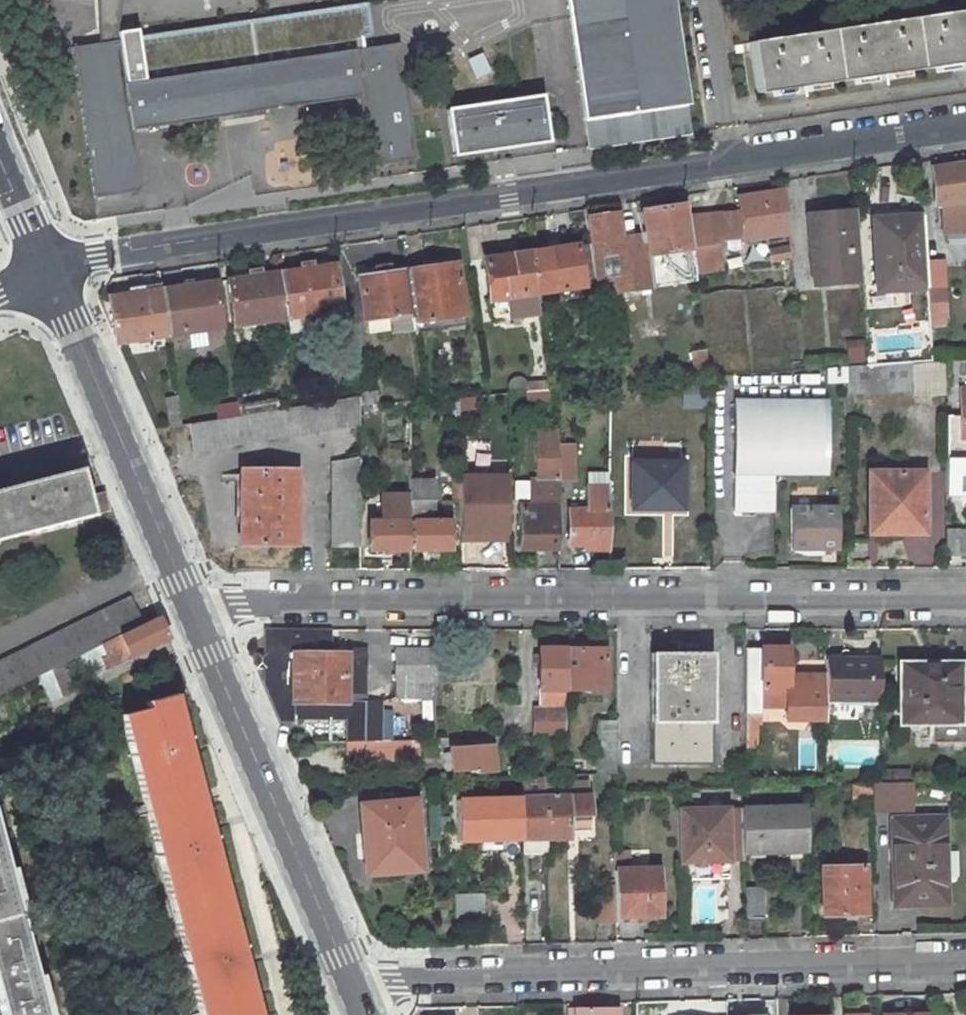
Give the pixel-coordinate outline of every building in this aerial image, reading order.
[(37,12),(65,8),(64,0),(35,0),(37,12)] [(589,148),(691,133),(671,0),(567,0),(589,148)] [(749,42),(756,93),(965,63),(965,10),(749,42)] [(71,47),(93,198),(140,192),(131,131),(359,97),(369,166),(416,159),(399,44),(124,84),(118,40),(71,47)] [(475,79),(489,72),(481,55),(466,62),(475,79)] [(549,143),(542,95),(446,109),(453,157),(549,143)] [(268,188),(309,186),(307,142),(266,144),(268,188)] [(931,168),(935,207),(942,206),(943,224),(965,222),(965,232),(965,163),(931,168)] [(789,234),(784,190),(739,197),(744,240),(789,234)] [(686,206),(695,268),(719,264),(717,245),(709,246),(703,203),(686,206)] [(595,236),(588,237),(589,244),(595,285),(597,296),(697,281),(696,274),(695,268),(686,206),(685,205),(642,211),(646,235),(621,239),(596,243),(595,236)] [(861,281),(855,210),(817,214),(819,236),(809,237),(813,285),(861,281)] [(807,214),(809,237),(819,236),(817,214),(807,214)] [(617,215),(586,219),(588,237),(595,236),(596,243),(621,239),(617,215)] [(893,285),(893,290),(927,288),(923,216),(880,218),(882,265),(876,265),(877,286),(893,285)] [(944,233),(965,232),(965,222),(943,224),(944,233)] [(589,244),(530,252),(536,294),(580,288),(595,285),(589,244)] [(790,246),(770,250),(771,261),(791,259),(790,246)] [(530,252),(483,259),(492,321),(509,319),(506,298),(536,294),(530,252)] [(791,259),(771,261),(774,291),(777,291),(795,289),(791,259)] [(927,260),(928,324),(948,324),(947,260),(927,260)] [(456,264),(406,271),(413,313),(414,323),(463,316),(456,264)] [(720,271),(719,264),(695,268),(696,274),(720,271)] [(286,318),(288,332),(302,330),(306,326),(304,316),(323,313),(340,311),(334,266),(280,273),(286,318)] [(365,320),(413,313),(406,271),(358,278),(365,320)] [(234,326),(286,318),(280,273),(228,281),(234,326)] [(162,290),(168,335),(187,332),(189,348),(206,346),(204,329),(221,327),(215,282),(162,290)] [(117,342),(168,335),(162,290),(161,284),(141,287),(142,293),(111,298),(115,336),(117,342)] [(580,288),(536,294),(537,304),(581,298),(580,288)] [(795,289),(777,291),(777,307),(795,305),(795,289)] [(536,294),(506,298),(509,319),(539,314),(537,304),(536,294)] [(323,313),(304,316),(306,326),(324,323),(323,313)] [(465,325),(463,316),(414,323),(415,333),(465,325)] [(846,341),(847,362),(863,361),(861,340),(846,341)] [(705,350),(694,352),(698,378),(709,376),(705,350)] [(846,367),(846,395),(913,392),(913,395),(944,395),(943,363),(913,366),(912,362),(846,367)] [(826,369),(734,375),(734,386),(826,387),(826,369)] [(509,383),(509,393),(550,389),(549,381),(526,383),(522,379),(516,378),(511,380),(509,383)] [(826,387),(734,386),(734,402),(826,403),(826,387)] [(946,415),(946,496),(965,496),(965,388),(961,388),(961,415),(946,415)] [(552,390),(507,394),(508,408),(552,404),(552,390)] [(374,393),(359,394),(359,396),(359,406),(375,405),(374,393)] [(168,412),(180,410),(177,395),(166,397),(168,412)] [(220,419),(189,424),(193,452),(359,424),(359,406),(359,396),(276,410),(241,416),(230,417),(220,419)] [(474,397),(459,398),(459,425),(504,424),(503,399),(474,400),(474,397)] [(275,399),(239,405),(241,416),(276,410),(275,399)] [(826,403),(734,402),(734,512),(773,512),(773,474),(826,475),(826,403)] [(239,405),(228,407),(230,417),(241,416),(239,405)] [(228,407),(218,409),(220,419),(230,417),(228,407)] [(180,410),(168,412),(170,426),(182,425),(180,410)] [(518,549),(559,548),(559,481),(559,444),(559,440),(535,440),(535,480),(531,480),(531,505),(518,505),(518,549)] [(573,444),(559,444),(559,481),(573,481),(573,444)] [(358,457),(331,462),(330,547),(358,547),(358,457)] [(680,508),(681,463),(632,462),(631,507),(680,508)] [(0,490),(0,538),(107,510),(103,493),(86,497),(78,470),(0,490)] [(239,544),(296,545),(296,470),(240,470),(239,544)] [(923,472),(869,472),(869,526),(891,526),(891,521),(901,521),(901,533),(923,533),(923,472)] [(587,473),(587,487),(608,487),(608,473),(587,473)] [(434,479),(409,479),(409,522),(409,550),(449,549),(449,521),(434,521),(434,479)] [(818,486),(791,486),(791,549),(836,548),(835,508),(818,508),(818,486)] [(609,549),(609,510),(608,510),(608,487),(587,487),(586,510),(569,510),(569,545),(592,545),(592,549),(609,549)] [(409,522),(370,522),(369,550),(409,550),(409,522)] [(964,530),(948,530),(948,556),(964,556),(964,530)] [(43,674),(62,664),(83,654),(96,647),(144,624),(130,597),(0,660),(0,695),(43,674)] [(144,624),(96,647),(105,665),(111,663),(113,666),(124,660),(123,657),(128,654),(129,656),(153,645),(162,640),(167,638),(158,617),(144,624)] [(331,632),(268,631),(267,683),(281,720),(293,720),(293,719),(293,713),(311,713),(310,702),(362,702),(363,648),(347,648),(347,654),(320,653),(320,648),(331,648),(331,632)] [(162,640),(153,645),(155,649),(165,645),(162,640)] [(96,647),(83,654),(92,672),(105,665),(96,647)] [(535,736),(565,735),(565,689),(565,649),(540,650),(540,655),(540,664),(540,707),(535,707),(535,736)] [(605,649),(565,649),(565,689),(605,689),(605,649)] [(787,649),(745,649),(746,715),(762,715),(762,707),(787,706),(787,720),(825,720),(825,700),(825,676),(787,676),(787,649)] [(395,681),(435,681),(435,651),(395,651),(395,681)] [(710,653),(651,654),(652,764),(711,763),(710,653)] [(879,660),(825,661),(825,676),(825,700),(879,700),(879,660)] [(900,663),(900,722),(933,722),(933,742),(965,742),(965,663),(900,663)] [(62,664),(43,674),(53,701),(73,692),(62,664)] [(395,681),(395,698),(435,698),(435,681),(395,681)] [(121,715),(200,1014),(259,1014),(175,694),(146,702),(148,708),(121,715)] [(293,713),(293,719),(348,719),(347,741),(380,740),(380,702),(362,702),(310,702),(311,713),(293,713)] [(616,722),(598,721),(598,759),(598,774),(616,774),(616,722)] [(389,741),(389,759),(419,757),(418,739),(389,741)] [(452,767),(452,771),(475,769),(476,773),(495,772),(491,739),(473,740),(460,742),(460,747),(452,748),(449,748),(450,753),(452,767)] [(372,741),(346,742),(346,757),(372,756),(372,741)] [(389,741),(372,741),(373,759),(389,759),(389,741)] [(444,768),(452,767),(450,753),(442,754),(444,768)] [(883,772),(883,783),(909,782),(909,772),(883,772)] [(825,784),(825,773),(805,773),(805,784),(825,784)] [(520,778),(521,798),(522,839),(547,838),(570,838),(570,828),(569,814),(590,813),(590,795),(587,795),(586,781),(545,783),(545,777),(520,778)] [(912,811),(911,782),(909,782),(883,783),(874,783),(874,812),(912,811)] [(873,783),(856,784),(856,797),(873,796),(873,783)] [(501,840),(522,839),(521,798),(456,800),(457,842),(480,841),(501,840)] [(414,801),(360,805),(366,874),(420,869),(414,801)] [(806,806),(741,808),(742,853),(807,851),(806,806)] [(741,808),(677,809),(678,863),(743,861),(742,853),(741,808)] [(591,828),(590,813),(569,814),(570,828),(591,828)] [(945,904),(943,819),(895,820),(895,838),(893,838),(895,900),(911,900),(911,904),(945,904)] [(548,853),(547,838),(522,839),(523,854),(548,853)] [(3,1014),(46,1014),(35,975),(19,913),(7,868),(0,840),(0,1005),(3,1014)] [(502,848),(501,840),(480,841),(481,848),(502,848)] [(625,850),(614,850),(614,868),(628,867),(628,850),(625,850)] [(863,866),(821,867),(822,915),(859,914),(858,882),(864,882),(863,866)] [(12,867),(7,868),(19,913),(24,912),(12,867)] [(614,870),(614,880),(615,917),(660,916),(659,870),(614,870)] [(762,887),(744,888),(745,918),(763,917),(762,887)] [(484,921),(483,894),(454,895),(455,922),(484,921)] [(40,974),(35,975),(46,1014),(51,1014),(40,974)]
